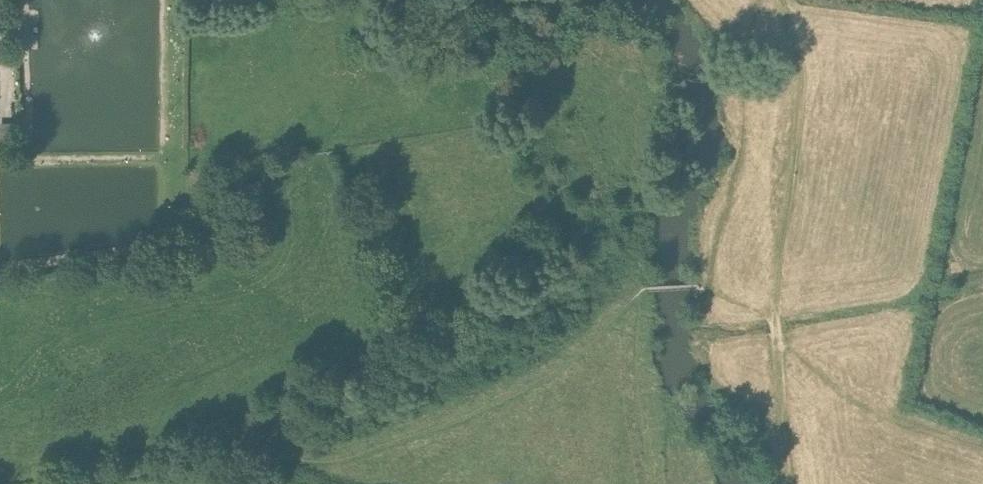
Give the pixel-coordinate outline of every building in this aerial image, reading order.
[(13,150),(12,132),(0,132),(0,151),(13,150)]
